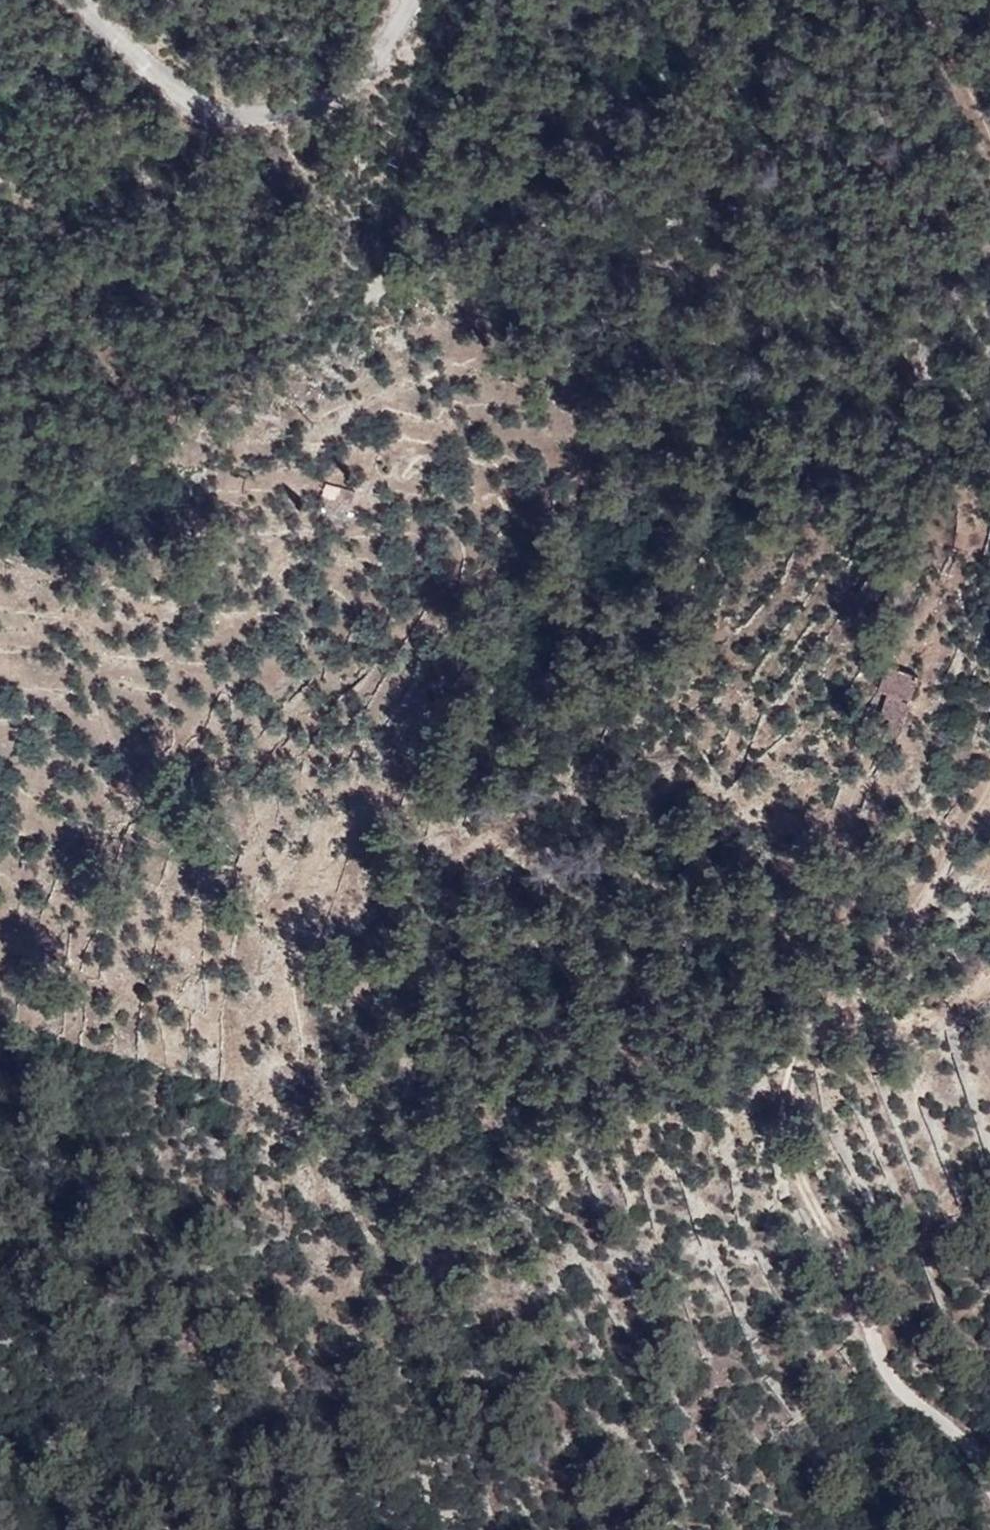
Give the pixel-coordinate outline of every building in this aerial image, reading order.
[(360,494),(331,485),(325,506),(337,509),(334,518),(350,522),(360,494)] [(920,690),(894,681),(880,717),(907,728),(920,690)]
